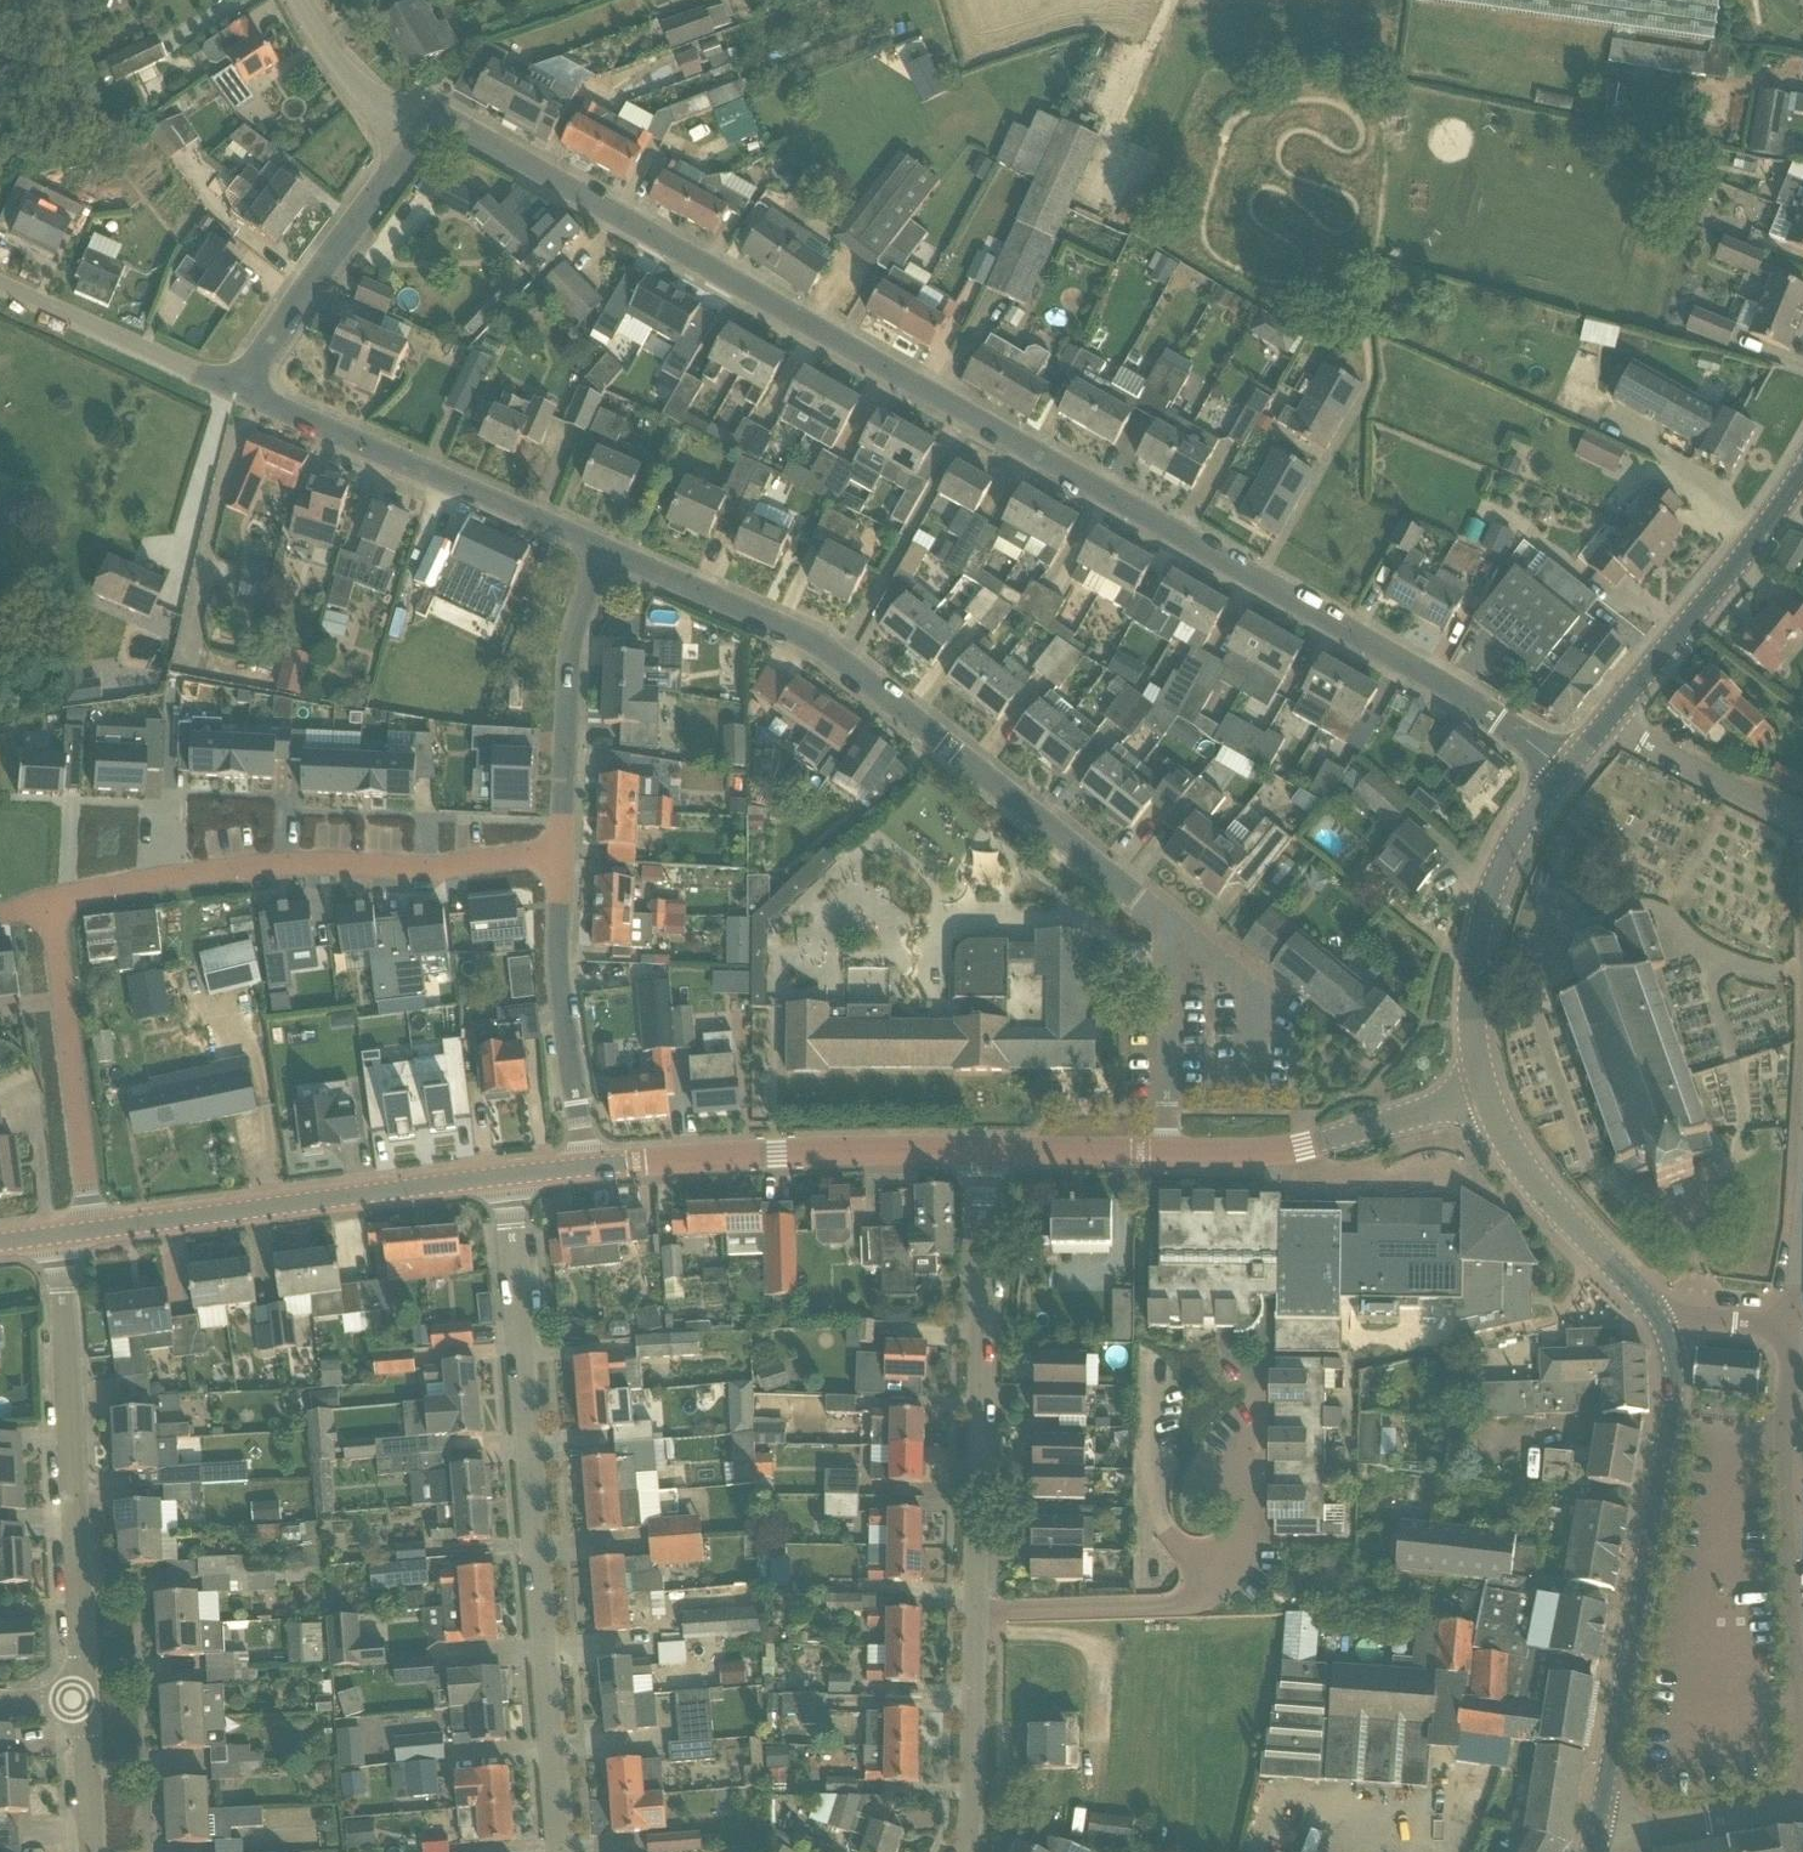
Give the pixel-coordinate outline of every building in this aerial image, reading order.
[(438,26),(424,0),(420,0),(384,21),(414,72),(460,44),(447,21),(438,26)] [(656,10),(672,4),(671,0),(653,0),(656,10)] [(1715,43),(1721,0),(1424,0),(1424,2),(1715,43)] [(716,34),(708,12),(707,8),(663,24),(673,51),(716,34)] [(227,60),(245,87),(275,67),(255,38),(254,38),(244,22),(204,46),(203,55),(210,65),(218,66),(227,60)] [(104,59),(114,81),(161,60),(151,38),(104,59)] [(1611,62),(1727,81),(1732,49),(1711,46),(1709,55),(1614,40),(1611,62)] [(476,100),(509,118),(537,70),(533,68),(526,81),(504,68),(510,55),(488,42),(474,71),(472,74),(467,71),(457,89),(458,90),(458,89),(460,90),(477,99),(476,100)] [(724,54),(728,65),(736,62),(742,60),(738,49),(730,52),(724,54)] [(703,74),(695,53),(679,59),(687,80),(703,74)] [(551,141),(578,92),(559,82),(537,70),(509,118),(537,133),(538,133),(550,139),(550,140),(551,141)] [(916,87),(926,105),(947,94),(938,76),(916,87)] [(744,82),(749,96),(762,91),(757,77),(744,82)] [(744,82),(669,110),(676,125),(750,97),(749,96),(744,82)] [(1791,99),(1761,93),(1751,152),(1781,158),(1791,99)] [(1798,96),(1795,114),(1802,116),(1802,97),(1798,96)] [(750,100),(716,110),(727,146),(761,135),(750,100)] [(563,148),(599,167),(625,122),(588,102),(563,148)] [(1609,117),(1621,119),(1624,104),(1612,102),(1609,117)] [(80,153),(115,132),(103,113),(69,134),(80,153)] [(1014,170),(1037,182),(1062,124),(1039,114),(1031,132),(1014,170)] [(165,123),(149,134),(167,159),(184,147),(166,122),(165,123)] [(648,135),(640,131),(625,122),(599,167),(628,183),(654,139),(648,135)] [(228,141),(259,164),(272,147),(271,146),(270,147),(244,127),(228,141)] [(105,178),(134,167),(127,150),(99,160),(105,178)] [(665,175),(651,201),(683,219),(697,193),(673,179),(680,166),(668,159),(660,173),(665,175)] [(981,159),(976,167),(988,173),(992,165),(981,159)] [(878,188),(838,239),(857,254),(863,246),(882,261),(892,247),(912,222),(941,184),(910,160),(885,193),(878,188)] [(312,198),(283,176),(269,165),(260,177),(248,169),(239,182),(293,223),(312,198)] [(1793,166),(1779,206),(1783,207),(1802,214),(1802,168),(1793,166)] [(467,220),(480,196),(433,170),(420,194),(467,220)] [(794,171),(779,178),(786,192),(801,185),(794,171)] [(748,204),(729,194),(720,189),(719,178),(704,181),(697,193),(683,219),(715,236),(729,210),(741,217),(748,204)] [(230,194),(241,203),(231,215),(274,249),(293,223),(239,182),(230,194)] [(488,200),(552,264),(584,233),(557,210),(537,230),(495,187),(485,197),(488,200)] [(54,258),(72,223),(41,209),(47,194),(36,188),(31,198),(15,190),(0,221),(0,231),(11,237),(54,258)] [(552,264),(488,200),(471,218),(535,282),(552,264)] [(1802,253),(1802,214),(1783,207),(1771,237),(1787,243),(1785,247),(1802,253)] [(770,215),(745,253),(808,296),(830,264),(806,247),(812,238),(775,212),(771,215),(770,215)] [(203,217),(196,229),(206,235),(213,223),(203,217)] [(910,261),(930,235),(912,222),(892,247),(910,261)] [(1055,242),(1018,224),(988,290),(1025,307),(1055,242)] [(209,276),(197,292),(229,314),(250,284),(233,273),(243,258),(213,237),(192,264),(209,276)] [(1757,276),(1765,256),(1725,240),(1717,259),(1757,276)] [(982,254),(981,253),(969,280),(984,287),(997,261),(996,260),(1001,251),(986,244),(982,254)] [(1163,258),(1157,269),(1172,277),(1178,266),(1163,258)] [(904,334),(919,307),(917,306),(933,278),(912,265),(905,277),(893,270),(868,314),(904,334)] [(582,324),(603,304),(568,267),(547,288),(582,324)] [(629,318),(653,332),(676,293),(650,278),(641,292),(624,282),(595,333),(613,344),(629,318)] [(1759,309),(1799,325),(1802,315),(1802,291),(1772,279),(1759,309)] [(398,293),(365,281),(357,301),(389,315),(398,293)] [(1212,302),(1227,310),(1234,298),(1220,289),(1212,302)] [(676,293),(653,332),(678,347),(663,373),(682,384),(711,333),(694,323),(703,308),(676,293)] [(938,318),(919,307),(904,334),(932,351),(957,308),(947,301),(938,318)] [(485,320),(473,309),(458,325),(470,336),(485,320)] [(1788,352),(1799,325),(1759,309),(1748,336),(1788,352)] [(1728,347),(1737,327),(1696,311),(1687,331),(1728,347)] [(1250,333),(1288,356),(1300,336),(1262,313),(1250,333)] [(356,386),(380,334),(348,320),(345,327),(338,343),(333,355),(344,360),(336,377),(356,386)] [(1588,320),(1582,340),(1616,349),(1621,329),(1588,320)] [(338,343),(345,327),(332,322),(325,337),(338,343)] [(741,376),(758,345),(731,330),(705,377),(717,384),(726,368),(738,375),(741,376)] [(410,346),(380,334),(356,386),(376,394),(384,377),(395,382),(410,346)] [(994,335),(966,381),(1030,418),(1050,387),(1040,381),(1039,380),(1044,372),(1045,372),(1049,367),(1046,366),(1052,358),(1037,349),(1028,351),(1026,354),(994,335)] [(758,345),(741,376),(756,385),(748,401),(760,408),(785,360),(758,345)] [(1060,367),(1071,373),(1082,354),(1070,347),(1060,367)] [(1115,387),(1101,379),(1102,377),(1101,376),(1107,365),(1083,351),(1082,354),(1071,373),(1068,379),(1079,385),(1061,415),(1088,431),(1115,387)] [(1146,390),(1159,398),(1182,359),(1167,351),(1146,390)] [(1343,356),(1335,351),(1329,360),(1338,365),(1339,364),(1343,356)] [(490,361),(474,353),(468,367),(484,374),(490,361)] [(1142,359),(1133,354),(1129,360),(1138,366),(1142,359)] [(1174,406),(1191,377),(1189,375),(1194,366),(1182,359),(1159,398),(1174,406)] [(1307,399),(1344,420),(1354,403),(1351,402),(1359,388),(1362,389),(1363,387),(1325,366),(1307,399)] [(1634,367),(1615,402),(1699,448),(1695,454),(1732,474),(1756,430),(1634,367)] [(814,423),(834,388),(806,372),(779,420),(790,427),(797,414),(814,423)] [(666,416),(681,425),(704,386),(689,377),(666,416)] [(579,388),(564,424),(589,435),(604,398),(602,398),(604,393),(586,378),(581,389),(579,388)] [(676,387),(667,381),(660,394),(669,400),(676,387)] [(1141,402),(1128,395),(1128,394),(1115,387),(1088,431),(1115,446),(1141,402)] [(833,451),(860,403),(834,388),(814,423),(829,432),(822,445),(833,451)] [(539,447),(557,408),(536,399),(532,407),(506,395),(499,411),(484,404),(475,422),(488,428),(482,441),(515,456),(523,439),(539,447)] [(1288,432),(1326,452),(1327,450),(1324,449),(1328,443),(1332,435),(1335,436),(1344,420),(1307,399),(1299,413),(1288,408),(1279,423),(1290,429),(1288,432)] [(1244,449),(1262,417),(1248,409),(1230,441),(1244,449)] [(1166,475),(1193,426),(1168,411),(1139,460),(1166,475)] [(592,434),(618,445),(628,422),(602,412),(592,434)] [(893,463),(913,433),(882,415),(856,462),(866,468),(882,477),(891,462),(893,463)] [(1258,427),(1268,432),(1274,422),(1264,417),(1258,427)] [(745,456),(761,428),(746,420),(730,447),(745,456)] [(1209,435),(1193,426),(1166,475),(1193,490),(1221,443),(1209,435)] [(760,465),(776,437),(761,428),(745,456),(756,463),(760,465)] [(294,495),(310,456),(255,432),(243,459),(246,460),(226,507),(247,516),(256,494),(259,495),(267,474),(280,479),(277,488),(294,495)] [(898,488),(907,493),(893,519),(906,527),(930,484),(918,478),(936,446),(913,433),(893,463),(907,471),(898,488)] [(1618,468),(1625,453),(1586,435),(1577,456),(1588,462),(1591,456),(1618,468)] [(600,453),(586,486),(626,504),(642,471),(600,453)] [(1258,484),(1295,506),(1305,489),(1302,487),(1306,481),(1310,474),(1313,475),(1314,473),(1276,453),(1258,484)] [(841,463),(824,454),(805,487),(820,495),(841,463)] [(741,457),(733,476),(731,476),(722,496),(689,482),(670,523),(709,541),(719,517),(731,522),(732,519),(735,520),(751,484),(760,465),(756,463),(741,457)] [(1504,471),(1517,477),(1522,464),(1509,459),(1504,471)] [(838,504),(845,493),(857,472),(841,463),(820,495),(838,504)] [(975,515),(981,505),(993,484),(959,465),(941,497),(963,509),(950,534),(962,541),(958,548),(949,543),(940,559),(961,573),(976,547),(989,523),(975,515)] [(1226,485),(1242,494),(1248,483),(1231,474),(1226,485)] [(335,538),(339,525),(350,489),(322,481),(315,505),(305,502),(296,529),(294,539),(317,545),(320,534),(335,538)] [(1619,518),(1617,520),(1667,560),(1670,556),(1666,552),(1683,531),(1671,520),(1682,506),(1654,483),(1638,502),(1649,512),(1636,528),(1624,518),(1619,518)] [(737,553),(775,570),(797,520),(760,504),(766,491),(751,484),(735,520),(749,526),(737,553)] [(1240,517),(1277,538),(1278,536),(1275,534),(1278,531),(1283,521),(1286,522),(1295,506),(1258,484),(1240,517)] [(1026,554),(1034,537),(1052,506),(1024,491),(998,537),(1008,542),(1026,554)] [(395,573),(388,571),(410,520),(394,514),(396,509),(384,504),(382,509),(377,507),(362,542),(368,545),(363,557),(356,582),(356,585),(386,597),(395,573)] [(1078,521),(1052,506),(1034,537),(1050,546),(1041,561),(1052,567),(1078,521)] [(832,544),(822,563),(811,585),(850,605),(869,568),(846,556),(860,526),(829,510),(816,536),(832,544)] [(1667,560),(1617,520),(1616,522),(1616,528),(1628,537),(1613,554),(1603,545),(1586,563),(1615,588),(1628,574),(1640,584),(1658,562),(1662,566),(1667,560)] [(1400,606),(1416,615),(1435,581),(1419,572),(1427,558),(1416,552),(1426,534),(1403,521),(1390,545),(1409,555),(1386,598),(1388,599),(1389,597),(1401,603),(1400,606)] [(468,522),(456,549),(459,550),(443,585),(503,612),(531,551),(468,522)] [(8,534),(0,531),(0,557),(8,534)] [(1085,586),(1100,595),(1127,549),(1099,533),(1072,579),(1085,586)] [(1483,547),(1504,557),(1510,544),(1489,534),(1483,547)] [(456,551),(433,541),(413,584),(436,595),(456,551)] [(914,579),(929,553),(914,545),(900,571),(914,579)] [(992,555),(976,547),(961,573),(976,583),(983,571),(992,555)] [(1153,564),(1127,549),(1100,595),(1113,604),(1126,611),(1124,615),(1134,621),(1147,601),(1135,595),(1153,564)] [(1801,561),(1783,551),(1774,566),(1792,576),(1801,561)] [(149,619),(165,583),(107,558),(90,595),(149,619)] [(1515,571),(1520,565),(1512,559),(1507,566),(1514,572),(1515,571)] [(265,600),(271,565),(246,561),(240,596),(265,600)] [(1583,613),(1587,616),(1600,600),(1593,595),(1552,561),(1551,562),(1539,578),(1583,613)] [(1515,571),(1514,572),(1473,622),(1538,674),(1545,664),(1561,648),(1566,642),(1562,638),(1583,613),(1539,578),(1533,585),(1515,571)] [(1171,644),(1183,623),(1203,592),(1174,575),(1156,606),(1147,601),(1134,621),(1145,628),(1171,644)] [(330,607),(349,612),(356,585),(356,582),(338,577),(330,607)] [(1006,586),(993,578),(985,590),(999,599),(1006,586)] [(1443,631),(1445,632),(1464,598),(1435,581),(1416,615),(1432,624),(1433,622),(1444,628),(1443,631)] [(1002,601),(1014,609),(1022,615),(1022,614),(1034,623),(1052,593),(1034,583),(1024,598),(1006,586),(999,599),(1002,601)] [(884,629),(909,650),(933,620),(932,619),(943,605),(929,594),(928,595),(918,587),(908,600),(908,599),(884,629)] [(1002,601),(999,599),(985,590),(966,613),(982,626),(1002,601)] [(1203,592),(1183,623),(1199,632),(1190,646),(1200,652),(1228,606),(1203,592)] [(1067,602),(1052,593),(1034,623),(1060,640),(1070,647),(1077,637),(1056,622),(1067,602)] [(220,614),(224,597),(212,594),(208,611),(220,614)] [(994,635),(1014,609),(1002,601),(982,626),(994,635)] [(1768,670),(1802,631),(1802,632),(1802,610),(1792,601),(1781,614),(1775,609),(1763,624),(1759,621),(1737,648),(1768,670)] [(334,636),(340,615),(328,612),(322,633),(334,636)] [(1627,647),(1587,616),(1583,613),(1562,638),(1566,642),(1561,648),(1574,659),(1570,663),(1597,685),(1627,647)] [(909,650),(932,668),(966,626),(955,618),(945,630),(933,620),(909,650)] [(1249,682),(1278,635),(1249,618),(1221,666),(1231,672),(1249,682)] [(399,677),(410,633),(393,629),(382,673),(399,677)] [(1276,695),(1303,649),(1278,635),(1241,694),(1259,705),(1267,690),(1276,695)] [(280,644),(264,640),(258,666),(274,670),(280,644)] [(1073,649),(1070,647),(1060,640),(1034,670),(1047,680),(1073,649)] [(984,641),(950,683),(975,702),(999,673),(986,663),(996,651),(984,641)] [(608,655),(607,691),(644,692),(644,690),(644,682),(660,683),(660,678),(660,672),(685,673),(685,644),(655,643),(654,657),(608,655)] [(1574,659),(1561,648),(1545,664),(1557,673),(1533,703),(1563,727),(1574,713),(1575,714),(1594,689),(1597,685),(1570,663),(1574,659)] [(1087,658),(1073,649),(1047,680),(1061,691),(1087,658)] [(313,657),(289,651),(278,691),(302,697),(313,657)] [(1110,671),(1123,679),(1134,660),(1120,652),(1110,671)] [(1010,659),(975,702),(999,722),(1032,680),(1022,672),(1024,671),(1010,659)] [(1319,729),(1352,676),(1324,660),(1293,715),(1319,729)] [(839,754),(861,724),(798,680),(794,685),(769,669),(755,691),(778,708),(776,710),(839,754)] [(67,703),(100,699),(98,682),(82,684),(80,670),(63,672),(67,703)] [(1719,745),(1721,743),(1727,736),(1727,732),(1720,726),(1726,721),(1761,751),(1777,732),(1741,700),(1742,699),(1710,670),(1689,694),(1688,693),(1672,710),(1706,741),(1708,738),(1715,745),(1719,745)] [(464,699),(490,704),(494,678),(468,674),(464,699)] [(1180,674),(1167,696),(1163,693),(1156,704),(1175,716),(1196,683),(1180,674)] [(1354,733),(1378,691),(1352,676),(1319,729),(1337,739),(1344,727),(1354,733)] [(1120,699),(1106,717),(1118,727),(1143,697),(1137,692),(1122,681),(1119,678),(1109,691),(1120,699)] [(512,681),(511,710),(523,710),(524,681),(512,681)] [(182,702),(197,704),(200,685),(185,682),(182,702)] [(1214,693),(1196,683),(1175,716),(1180,718),(1195,727),(1215,739),(1222,729),(1211,723),(1201,716),(1214,693)] [(1502,694),(1512,701),(1519,690),(1509,684),(1502,694)] [(1156,704),(1163,693),(1151,686),(1143,697),(1155,707),(1156,704)] [(644,692),(607,691),(605,725),(623,725),(622,747),(657,748),(658,716),(659,716),(660,691),(644,690),(644,692)] [(252,705),(252,694),(240,692),(239,704),(252,705)] [(1017,736),(1041,755),(1075,714),(1051,695),(1017,736)] [(1180,718),(1175,716),(1156,704),(1155,707),(1143,697),(1118,727),(1132,738),(1146,721),(1166,738),(1180,718)] [(67,728),(85,729),(86,713),(68,711),(67,728)] [(387,714),(377,713),(376,723),(386,724),(387,714)] [(363,726),(363,715),(352,714),(351,725),(363,726)] [(1075,714),(1041,755),(1065,775),(1100,733),(1075,714)] [(1230,715),(1222,729),(1215,739),(1216,740),(1214,742),(1229,750),(1243,758),(1252,763),(1267,736),(1230,715)] [(1422,716),(1410,738),(1423,746),(1435,724),(1422,716)] [(1453,718),(1437,737),(1448,746),(1437,759),(1451,771),(1444,780),(1454,789),(1453,790),(1471,805),(1490,783),(1493,786),(1508,769),(1477,743),(1480,740),(1453,718)] [(192,776),(220,778),(221,740),(222,720),(195,719),(194,733),(181,732),(180,765),(192,765),(192,776)] [(1169,734),(1180,743),(1191,729),(1179,720),(1169,734)] [(163,772),(165,723),(146,722),(145,732),(127,731),(126,748),(95,747),(93,791),(144,793),(145,771),(163,772)] [(62,768),(80,769),(82,729),(63,728),(61,757),(17,755),(15,794),(61,796),(62,768)] [(516,731),(474,729),(473,753),(485,753),(484,773),(494,774),(493,810),(532,812),(535,754),(515,753),(516,731)] [(251,742),(249,779),(277,780),(278,760),(292,761),(293,732),(279,732),(278,742),(251,740),(251,742)] [(1270,732),(1267,736),(1252,763),(1269,772),(1286,741),(1270,732)] [(338,744),(362,743),(362,733),(337,734),(338,744)] [(390,749),(389,759),(390,759),(390,760),(388,798),(416,799),(417,780),(437,781),(432,737),(418,736),(417,750),(390,749)] [(866,801),(874,807),(909,774),(896,759),(897,757),(866,736),(840,772),(871,793),(866,801)] [(249,782),(249,781),(249,779),(251,742),(221,740),(220,778),(219,781),(249,782)] [(747,767),(747,747),(725,747),(725,767),(747,767)] [(1109,810),(1144,767),(1119,747),(1084,790),(1109,810)] [(1221,766),(1235,774),(1243,758),(1229,750),(1221,766)] [(611,774),(632,775),(633,753),(611,753),(611,774)] [(305,756),(303,795),(331,796),(333,758),(305,756)] [(360,759),(333,758),(331,796),(359,798),(360,759)] [(388,801),(388,799),(388,798),(390,760),(360,759),(359,798),(358,799),(388,801)] [(831,759),(820,775),(828,780),(839,763),(831,759)] [(1162,809),(1170,816),(1196,783),(1169,761),(1156,777),(1144,767),(1109,810),(1105,814),(1117,824),(1121,820),(1132,829),(1154,803),(1162,809)] [(1327,806),(1347,773),(1328,762),(1309,795),(1327,806)] [(1412,805),(1389,785),(1373,772),(1354,794),(1393,828),(1412,805)] [(1797,795),(1802,783),(1802,778),(1791,772),(1783,788),(1797,795)] [(640,779),(603,778),(601,811),(670,813),(674,813),(675,800),(639,799),(640,779)] [(1389,785),(1396,792),(1402,785),(1394,778),(1389,785)] [(1196,783),(1170,816),(1163,825),(1180,838),(1166,856),(1192,877),(1221,839),(1208,829),(1212,824),(1211,818),(1225,801),(1199,780),(1196,783)] [(1413,801),(1434,813),(1440,803),(1419,790),(1413,801)] [(747,816),(748,801),(731,800),(731,816),(747,816)] [(670,813),(601,811),(600,846),(637,847),(638,830),(670,831),(670,815),(670,813)] [(749,828),(764,828),(764,818),(749,818),(749,828)] [(1264,820),(1252,835),(1236,822),(1223,840),(1221,839),(1192,877),(1219,898),(1233,881),(1250,895),(1291,842),(1264,820)] [(1376,868),(1412,900),(1440,867),(1431,859),(1436,853),(1409,829),(1376,868)] [(664,883),(664,869),(644,868),(643,882),(664,883)] [(749,877),(749,906),(749,920),(750,920),(754,920),(771,905),(770,877),(764,877),(760,877),(749,877)] [(636,881),(598,880),(597,914),(635,914),(636,881)] [(471,904),(474,927),(493,925),(495,944),(530,940),(528,918),(521,919),(519,899),(471,904)] [(651,916),(668,917),(669,904),(652,903),(651,916)] [(311,905),(274,910),(275,915),(261,917),(271,993),(294,990),(289,954),(316,950),(311,905)] [(379,1004),(399,1002),(390,922),(376,923),(374,908),(338,912),(343,957),(371,954),(377,1004),(379,1004)] [(390,922),(399,1002),(402,1001),(426,999),(427,998),(422,959),(450,955),(445,910),(408,915),(409,920),(390,922)] [(1374,1056),(1406,1017),(1303,930),(1300,932),(1273,910),(1244,944),(1344,1025),(1341,1029),(1374,1056)] [(162,912),(88,916),(90,961),(128,959),(128,953),(164,951),(162,912)] [(668,917),(651,916),(635,916),(635,914),(597,914),(595,948),(615,948),(614,958),(633,958),(634,948),(652,949),(653,930),(667,931),(668,917)] [(1666,967),(1652,928),(1647,915),(1616,926),(1622,943),(1620,944),(1618,942),(1616,944),(1601,940),(1601,934),(1596,934),(1596,939),(1583,944),(1579,940),(1576,943),(1580,947),(1574,960),(1568,960),(1568,964),(1575,965),(1579,978),(1573,980),(1575,984),(1580,982),(1584,995),(1556,1004),(1558,1008),(1563,1006),(1571,1030),(1566,1032),(1577,1062),(1582,1060),(1590,1083),(1585,1085),(1586,1088),(1592,1086),(1600,1109),(1594,1111),(1596,1114),(1601,1112),(1609,1135),(1604,1137),(1605,1141),(1611,1139),(1619,1162),(1613,1164),(1615,1168),(1622,1166),(1627,1181),(1651,1172),(1659,1193),(1696,1180),(1689,1162),(1714,1153),(1707,1135),(1714,1132),(1712,1128),(1707,1130),(1698,1107),(1704,1105),(1693,1075),(1688,1077),(1680,1055),(1685,1053),(1684,1049),(1678,1051),(1670,1028),(1676,1027),(1665,996),(1659,998),(1650,973),(1666,967)] [(749,920),(729,920),(729,966),(750,966),(750,920),(749,920)] [(754,920),(754,966),(769,966),(769,922),(769,920),(754,920)] [(956,1023),(891,1023),(891,1011),(848,1010),(848,1012),(829,1011),(829,1008),(789,1007),(789,1074),(829,1074),(829,1070),(956,1070),(956,1072),(1009,1072),(1009,1070),(1095,1070),(1096,1025),(1086,1024),(1087,935),(1038,935),(1038,947),(1009,946),(1009,943),(975,943),(973,943),(970,943),(968,944),(965,946),(963,947),(961,949),(960,951),(958,954),(957,956),(957,959),(957,961),(957,1001),(963,1001),(963,1023),(956,1023)] [(14,976),(9,941),(0,942),(0,980),(14,978),(14,976)] [(265,986),(253,941),(201,955),(213,999),(265,986)] [(642,966),(656,966),(656,957),(642,957),(642,966)] [(509,961),(512,984),(534,981),(532,959),(509,961)] [(172,1017),(163,972),(131,978),(139,1023),(172,1017)] [(672,982),(639,985),(645,1053),(679,1050),(675,1011),(672,982)] [(290,995),(271,997),(274,1013),(292,1011),(290,995)] [(402,1001),(403,1013),(427,1010),(426,999),(402,1001)] [(403,1013),(402,1001),(399,1002),(379,1004),(380,1016),(403,1013)] [(542,1040),(539,1006),(498,1012),(502,1052),(484,1055),(488,1096),(490,1095),(491,1101),(510,1099),(509,1094),(528,1091),(523,1042),(542,1040)] [(679,1050),(697,1048),(693,1009),(675,1011),(679,1050)] [(347,1021),(351,1027),(358,1026),(356,1013),(346,1015),(347,1021)] [(94,1035),(96,1049),(113,1047),(111,1032),(94,1035)] [(697,1115),(741,1111),(734,1034),(704,1037),(706,1062),(693,1063),(697,1115)] [(415,1062),(424,1130),(432,1129),(432,1134),(458,1131),(456,1116),(473,1114),(463,1041),(444,1043),(448,1075),(418,1079),(416,1062),(415,1062)] [(621,1065),(620,1045),(599,1046),(600,1066),(621,1065)] [(416,1131),(424,1130),(415,1062),(414,1062),(417,1082),(386,1086),(382,1054),(363,1056),(373,1130),(389,1128),(391,1142),(417,1139),(416,1131)] [(608,1074),(613,1123),(671,1117),(669,1097),(674,1096),(673,1080),(670,1056),(654,1057),(656,1082),(627,1085),(626,1072),(608,1074)] [(130,1102),(137,1136),(257,1111),(246,1059),(220,1064),(220,1068),(197,1072),(197,1071),(151,1080),(155,1097),(130,1102)] [(342,1148),(342,1147),(341,1143),(360,1140),(356,1106),(353,1106),(350,1083),(332,1086),(334,1101),(298,1106),(305,1157),(324,1155),(323,1150),(342,1148)] [(22,1196),(15,1139),(3,1141),(0,1120),(0,1199),(22,1196)] [(937,1222),(953,1221),(952,1189),(918,1190),(920,1228),(884,1230),(885,1269),(883,1269),(883,1279),(915,1278),(914,1261),(905,1261),(906,1244),(924,1243),(924,1236),(937,1235),(937,1222)] [(852,1213),(866,1212),(866,1191),(832,1192),(832,1202),(813,1203),(814,1233),(817,1233),(817,1241),(823,1247),(847,1246),(853,1240),(852,1213)] [(1532,1322),(1533,1296),(1533,1266),(1534,1266),(1509,1221),(1464,1195),(1463,1196),(1463,1206),(1283,1204),(1285,1300),(1280,1300),(1280,1318),(1277,1318),(1276,1329),(1343,1331),(1343,1321),(1341,1321),(1342,1300),(1400,1301),(1400,1311),(1421,1311),(1421,1301),(1463,1302),(1462,1338),(1532,1322)] [(903,1196),(883,1197),(884,1226),(904,1226),(903,1196)] [(1150,1305),(1150,1328),(1172,1328),(1172,1322),(1183,1322),(1183,1328),(1205,1329),(1205,1322),(1217,1322),(1217,1329),(1236,1329),(1236,1335),(1238,1336),(1243,1336),(1245,1336),(1246,1335),(1249,1334),(1251,1332),(1254,1330),(1256,1328),(1258,1325),(1261,1322),(1263,1319),(1263,1317),(1264,1315),(1264,1314),(1264,1308),(1264,1306),(1264,1304),(1263,1301),(1263,1299),(1280,1300),(1285,1300),(1283,1204),(1282,1204),(1282,1198),(1261,1198),(1261,1204),(1250,1204),(1250,1198),(1228,1197),(1228,1204),(1216,1204),(1216,1197),(1194,1197),(1194,1203),(1182,1203),(1183,1197),(1161,1196),(1161,1218),(1161,1272),(1151,1272),(1150,1305)] [(1113,1248),(1113,1205),(1076,1205),(1076,1201),(1073,1201),(1072,1205),(1053,1205),(1053,1247),(1113,1248)] [(764,1208),(764,1205),(725,1206),(727,1236),(727,1257),(766,1255),(765,1235),(768,1235),(771,1298),(798,1297),(795,1242),(794,1218),(779,1219),(779,1207),(764,1208)] [(674,1238),(727,1236),(725,1206),(689,1207),(689,1213),(673,1213),(674,1238)] [(649,1243),(646,1212),(629,1214),(629,1213),(594,1216),(600,1267),(622,1265),(620,1251),(620,1246),(632,1245),(649,1243)] [(573,1270),(600,1267),(594,1216),(560,1220),(562,1242),(552,1243),(554,1268),(572,1266),(573,1270)] [(954,1232),(953,1221),(937,1222),(937,1235),(924,1236),(924,1243),(906,1244),(905,1261),(914,1261),(915,1278),(917,1277),(938,1277),(937,1258),(953,1258),(952,1232),(954,1232)] [(426,1260),(423,1233),(395,1235),(394,1225),(369,1227),(371,1250),(385,1249),(386,1263),(426,1260)] [(423,1233),(426,1260),(451,1258),(453,1274),(473,1273),(471,1248),(461,1249),(459,1230),(423,1233)] [(883,1269),(885,1269),(884,1230),(864,1231),(864,1269),(883,1269)] [(665,1282),(685,1280),(683,1247),(663,1249),(665,1282)] [(304,1256),(309,1296),(312,1320),(367,1314),(363,1284),(342,1287),(338,1251),(304,1256)] [(309,1296),(304,1256),(276,1259),(281,1300),(309,1296)] [(252,1262),(220,1266),(225,1307),(258,1303),(252,1262)] [(197,1311),(225,1307),(220,1266),(191,1270),(197,1311)] [(730,1270),(704,1270),(704,1285),(730,1284),(730,1270)] [(918,1297),(917,1277),(915,1278),(883,1279),(884,1298),(918,1297)] [(368,1313),(392,1310),(388,1280),(364,1284),(368,1313)] [(1134,1328),(1134,1292),(1113,1292),(1113,1344),(1133,1344),(1134,1328)] [(144,1352),(146,1351),(174,1349),(175,1359),(190,1358),(185,1318),(173,1320),(169,1293),(137,1297),(144,1352)] [(116,1363),(118,1380),(149,1376),(144,1352),(137,1297),(108,1300),(113,1342),(131,1340),(133,1362),(116,1363)] [(293,1319),(289,1320),(286,1305),(270,1308),(276,1350),(296,1347),(293,1319)] [(276,1350),(270,1308),(256,1310),(262,1352),(276,1350)] [(665,1329),(659,1308),(638,1313),(644,1335),(653,1332),(665,1329)] [(886,1325),(900,1324),(899,1310),(885,1311),(886,1325)] [(494,1315),(480,1317),(481,1326),(495,1324),(494,1315)] [(190,1358),(208,1355),(206,1335),(204,1335),(201,1316),(185,1318),(190,1358)] [(584,1339),(585,1320),(566,1319),(566,1338),(584,1339)] [(873,1344),(874,1322),(861,1322),(861,1329),(860,1344),(861,1343),(873,1344)] [(700,1336),(712,1335),(712,1323),(687,1324),(687,1336),(700,1336)] [(605,1340),(604,1325),(589,1325),(590,1341),(605,1340)] [(433,1330),(434,1350),(473,1346),(472,1326),(433,1330)] [(413,1329),(415,1348),(430,1346),(429,1328),(413,1329)] [(860,1344),(861,1329),(848,1329),(848,1350),(861,1350),(861,1343),(860,1344)] [(1342,1354),(1343,1331),(1276,1329),(1276,1353),(1342,1354)] [(1602,1415),(1645,1414),(1649,1414),(1647,1353),(1642,1348),(1622,1349),(1621,1332),(1569,1334),(1570,1352),(1541,1353),(1542,1377),(1542,1383),(1482,1385),(1484,1419),(1498,1419),(1516,1419),(1516,1420),(1536,1419),(1536,1416),(1602,1414),(1602,1415)] [(700,1336),(687,1336),(638,1339),(639,1359),(639,1361),(643,1360),(701,1357),(700,1336)] [(889,1344),(888,1358),(859,1371),(858,1395),(920,1397),(921,1380),(926,1380),(927,1346),(889,1344)] [(415,1352),(375,1355),(377,1377),(417,1373),(415,1352)] [(1697,1352),(1693,1389),(1758,1396),(1762,1358),(1697,1352)] [(1097,1357),(1037,1356),(1036,1357),(1038,1357),(1037,1386),(1036,1386),(1036,1388),(1037,1388),(1097,1388),(1097,1357)] [(579,1397),(629,1392),(626,1358),(608,1360),(608,1359),(576,1361),(579,1397)] [(1342,1360),(1276,1360),(1276,1374),(1271,1373),(1271,1389),(1274,1389),(1274,1390),(1276,1390),(1325,1390),(1325,1371),(1342,1371),(1342,1360)] [(342,1362),(322,1364),(325,1389),(344,1387),(342,1362)] [(443,1382),(445,1400),(479,1397),(477,1362),(442,1364),(442,1368),(424,1369),(425,1383),(443,1382)] [(777,1366),(760,1371),(766,1392),(783,1387),(777,1366)] [(121,1401),(152,1399),(150,1385),(149,1376),(118,1380),(121,1401)] [(198,1396),(210,1396),(209,1388),(203,1383),(198,1383),(197,1385),(198,1396)] [(730,1401),(754,1400),(754,1383),(730,1384),(730,1401)] [(159,1384),(150,1385),(152,1399),(160,1399),(160,1398),(166,1397),(166,1390),(159,1384)] [(1097,1388),(1037,1388),(1036,1417),(1035,1417),(1035,1418),(1096,1419),(1097,1391),(1097,1388)] [(1276,1407),(1276,1419),(1341,1420),(1341,1409),(1325,1409),(1325,1390),(1276,1390),(1274,1390),(1274,1391),(1271,1391),(1271,1407),(1276,1407)] [(329,1409),(328,1392),(311,1393),(312,1410),(329,1409)] [(632,1392),(629,1392),(579,1397),(582,1433),(615,1430),(616,1445),(655,1442),(653,1423),(635,1424),(632,1392)] [(298,1394),(288,1398),(294,1413),(304,1409),(298,1394)] [(794,1412),(856,1415),(857,1398),(756,1394),(755,1416),(794,1417),(794,1412)] [(427,1401),(429,1436),(449,1435),(450,1439),(483,1436),(479,1397),(445,1400),(427,1401)] [(157,1414),(161,1415),(160,1399),(152,1399),(121,1401),(116,1401),(116,1412),(114,1412),(115,1443),(178,1439),(191,1439),(190,1425),(158,1427),(157,1414)] [(309,1413),(313,1464),(326,1463),(331,1463),(337,1462),(334,1422),(331,1423),(330,1411),(309,1413)] [(924,1448),(925,1412),(874,1411),(873,1428),(890,1429),(889,1447),(924,1448)] [(1358,1465),(1359,1465),(1362,1465),(1369,1465),(1379,1466),(1379,1457),(1380,1430),(1380,1415),(1359,1415),(1358,1465)] [(1341,1429),(1341,1420),(1276,1419),(1276,1431),(1270,1431),(1270,1448),(1273,1448),(1275,1448),(1325,1449),(1325,1429),(1341,1429)] [(755,1434),(756,1445),(787,1445),(787,1421),(755,1420),(755,1434)] [(1111,1428),(1111,1420),(1097,1420),(1097,1428),(1111,1428)] [(214,1429),(214,1437),(224,1436),(224,1429),(214,1429)] [(1642,1436),(1641,1435),(1640,1435),(1639,1438),(1598,1431),(1589,1467),(1571,1466),(1572,1453),(1546,1451),(1543,1484),(1591,1488),(1591,1484),(1630,1490),(1629,1496),(1632,1496),(1633,1489),(1632,1488),(1634,1480),(1635,1478),(1634,1478),(1635,1469),(1636,1470),(1636,1468),(1637,1460),(1638,1460),(1638,1459),(1637,1458),(1639,1450),(1640,1449),(1639,1449),(1640,1440),(1641,1440),(1642,1436)] [(753,1434),(732,1436),(734,1456),(733,1456),(734,1487),(756,1486),(754,1456),(753,1434)] [(13,1488),(12,1462),(20,1462),(19,1435),(0,1436),(0,1510),(23,1509),(22,1487),(13,1488)] [(420,1437),(377,1439),(377,1444),(355,1445),(355,1460),(378,1459),(378,1457),(421,1455),(420,1437)] [(1034,1469),(1035,1470),(1099,1470),(1100,1438),(1035,1438),(1035,1439),(1036,1439),(1036,1468),(1034,1468),(1034,1469)] [(163,1471),(164,1487),(200,1485),(218,1484),(216,1466),(204,1467),(180,1468),(178,1439),(115,1443),(117,1474),(163,1471)] [(617,1459),(585,1462),(588,1498),(640,1494),(639,1476),(658,1474),(655,1442),(616,1445),(617,1459)] [(924,1483),(924,1448),(889,1447),(888,1467),(869,1466),(869,1482),(924,1483)] [(1325,1467),(1325,1449),(1275,1448),(1273,1448),(1273,1449),(1270,1449),(1270,1464),(1275,1464),(1275,1478),(1341,1478),(1341,1467),(1325,1467)] [(422,1472),(421,1455),(378,1457),(378,1459),(379,1475),(422,1472)] [(774,1455),(755,1456),(756,1477),(775,1476),(774,1455)] [(331,1463),(326,1463),(313,1464),(314,1479),(332,1478),(331,1463)] [(487,1486),(485,1465),(450,1468),(451,1469),(431,1471),(434,1504),(453,1503),(488,1500),(494,1500),(493,1485),(487,1486)] [(1099,1472),(1099,1470),(1035,1470),(1035,1499),(1034,1499),(1034,1500),(1098,1501),(1099,1472)] [(826,1496),(859,1497),(860,1497),(861,1473),(827,1472),(826,1496)] [(1273,1507),(1275,1507),(1325,1508),(1325,1488),(1341,1488),(1341,1478),(1275,1478),(1275,1490),(1269,1490),(1269,1506),(1273,1506),(1273,1507)] [(164,1487),(165,1502),(201,1501),(200,1485),(164,1487)] [(588,1498),(591,1533),(641,1529),(643,1529),(640,1494),(588,1498)] [(860,1520),(859,1497),(826,1496),(826,1520),(860,1520)] [(335,1514),(334,1498),(316,1499),(318,1516),(335,1514)] [(488,1500),(453,1503),(455,1524),(432,1526),(433,1539),(457,1538),(458,1543),(491,1540),(488,1500)] [(280,1502),(266,1503),(268,1523),(282,1522),(280,1502)] [(120,1535),(162,1533),(161,1503),(119,1505),(120,1535)] [(1580,1505),(1566,1583),(1566,1585),(1579,1586),(1612,1591),(1615,1592),(1617,1583),(1630,1511),(1627,1511),(1627,1514),(1580,1505)] [(1325,1526),(1325,1508),(1275,1507),(1273,1507),(1269,1507),(1269,1523),(1275,1523),(1275,1537),(1341,1537),(1341,1526),(1325,1526)] [(923,1548),(923,1512),(871,1512),(871,1527),(888,1527),(887,1547),(923,1548)] [(695,1539),(693,1517),(651,1521),(652,1543),(661,1542),(695,1539)] [(1033,1551),(1034,1552),(1095,1552),(1095,1520),(1033,1520),(1033,1521),(1034,1521),(1034,1550),(1033,1550),(1033,1551)] [(292,1546),(319,1543),(317,1524),(290,1527),(292,1546)] [(1500,1577),(1512,1578),(1516,1547),(1518,1536),(1402,1525),(1396,1572),(1487,1582),(1499,1583),(1500,1577)] [(28,1584),(26,1544),(22,1545),(21,1527),(0,1528),(0,1585),(28,1584)] [(169,1580),(203,1578),(249,1574),(248,1557),(199,1560),(200,1562),(180,1563),(180,1559),(178,1533),(162,1533),(120,1535),(122,1567),(168,1564),(169,1580)] [(661,1542),(663,1566),(705,1563),(703,1539),(695,1539),(661,1542)] [(396,1547),(397,1563),(428,1561),(426,1545),(396,1547)] [(922,1583),(923,1548),(887,1547),(887,1569),(870,1568),(869,1582),(922,1583)] [(1538,1581),(1539,1581),(1543,1551),(1541,1551),(1516,1547),(1512,1578),(1538,1582),(1538,1581)] [(1095,1555),(1095,1552),(1034,1552),(1033,1581),(1032,1581),(1032,1582),(1095,1583),(1095,1555)] [(1334,1569),(1335,1555),(1319,1554),(1318,1568),(1334,1569)] [(593,1562),(596,1599),(653,1596),(653,1595),(665,1594),(664,1579),(653,1569),(652,1558),(640,1558),(593,1562)] [(792,1585),(791,1558),(772,1559),(773,1586),(792,1585)] [(372,1590),(430,1585),(428,1561),(397,1563),(370,1565),(372,1590)] [(277,1572),(249,1574),(203,1578),(203,1594),(230,1592),(276,1589),(275,1586),(314,1582),(324,1581),(323,1569),(306,1570),(277,1573),(277,1572)] [(441,1573),(444,1612),(496,1607),(493,1569),(441,1573)] [(1600,1662),(1612,1591),(1579,1586),(1566,1585),(1556,1584),(1556,1585),(1538,1582),(1512,1578),(1500,1577),(1499,1583),(1487,1582),(1480,1616),(1477,1628),(1476,1638),(1472,1651),(1476,1652),(1492,1655),(1527,1662),(1530,1652),(1556,1655),(1556,1658),(1600,1662)] [(737,1602),(761,1601),(760,1585),(736,1586),(737,1602)] [(425,1594),(405,1595),(406,1612),(426,1611),(425,1594)] [(159,1627),(203,1625),(201,1595),(158,1596),(159,1627)] [(655,1625),(653,1596),(596,1599),(599,1634),(646,1630),(646,1629),(649,1629),(649,1625),(655,1625)] [(862,1613),(862,1597),(828,1597),(828,1612),(862,1613)] [(496,1607),(444,1612),(446,1645),(499,1641),(497,1624),(503,1623),(502,1606),(496,1607)] [(762,1635),(760,1610),(683,1615),(685,1640),(762,1635)] [(887,1647),(921,1648),(922,1612),(868,1611),(868,1628),(887,1628),(887,1647)] [(1320,1616),(1286,1614),(1283,1663),(1316,1665),(1320,1616)] [(327,1619),(328,1642),(331,1669),(388,1664),(385,1640),(361,1642),(359,1616),(327,1619)] [(32,1660),(30,1621),(0,1623),(0,1661),(32,1660)] [(1393,1658),(1392,1672),(1472,1678),(1476,1652),(1472,1651),(1476,1638),(1477,1627),(1416,1623),(1413,1660),(1393,1658)] [(223,1624),(203,1625),(159,1627),(161,1658),(207,1656),(208,1672),(250,1671),(250,1666),(250,1654),(224,1655),(223,1624)] [(302,1626),(303,1666),(324,1666),(323,1626),(302,1626)] [(779,1645),(779,1630),(763,1630),(764,1645),(779,1645)] [(685,1644),(660,1646),(661,1665),(686,1664),(685,1644)] [(775,1678),(776,1645),(767,1645),(767,1659),(764,1659),(764,1678),(775,1678)] [(868,1682),(920,1683),(921,1648),(887,1647),(887,1666),(868,1666),(868,1682)] [(1460,1752),(1461,1735),(1485,1738),(1511,1741),(1585,1750),(1585,1751),(1596,1684),(1594,1683),(1598,1665),(1599,1665),(1600,1662),(1556,1658),(1556,1655),(1530,1652),(1527,1662),(1492,1655),(1476,1652),(1472,1678),(1392,1672),(1333,1665),(1333,1669),(1328,1669),(1328,1666),(1316,1665),(1283,1663),(1281,1686),(1278,1685),(1276,1709),(1272,1709),(1271,1732),(1267,1732),(1266,1755),(1262,1755),(1260,1777),(1320,1782),(1323,1719),(1432,1728),(1431,1750),(1460,1752)] [(601,1663),(604,1699),(655,1695),(635,1696),(634,1677),(651,1676),(650,1662),(633,1664),(633,1660),(601,1663)] [(722,1687),(748,1685),(746,1663),(720,1665),(722,1687)] [(426,1683),(436,1682),(435,1676),(434,1664),(395,1668),(397,1686),(426,1683)] [(452,1710),(452,1711),(504,1708),(504,1704),(509,1704),(508,1687),(502,1688),(501,1670),(449,1674),(452,1710)] [(250,1671),(208,1672),(209,1688),(162,1690),(164,1720),(226,1717),(225,1688),(258,1687),(258,1672),(251,1672),(250,1671)] [(851,1691),(852,1675),(830,1675),(829,1691),(851,1691)] [(320,1683),(320,1696),(333,1696),(332,1682),(320,1683)] [(710,1690),(677,1693),(681,1743),(714,1741),(710,1690)] [(655,1712),(655,1695),(604,1699),(607,1735),(638,1733),(638,1729),(656,1728),(655,1712)] [(825,1726),(827,1697),(783,1695),(782,1715),(801,1716),(801,1725),(825,1726)] [(768,1711),(779,1711),(779,1696),(769,1696),(768,1711)] [(319,1713),(333,1712),(332,1697),(318,1698),(319,1713)] [(361,1706),(345,1712),(347,1718),(363,1713),(361,1706)] [(507,1742),(504,1708),(452,1711),(455,1746),(507,1742)] [(872,1747),(919,1747),(920,1713),(868,1712),(867,1731),(873,1732),(872,1747)] [(1057,1731),(1027,1730),(1027,1731),(1030,1732),(1030,1768),(1027,1768),(1027,1770),(1070,1770),(1070,1769),(1067,1769),(1067,1749),(1079,1750),(1080,1716),(1058,1716),(1057,1731)] [(165,1752),(208,1750),(207,1734),(227,1733),(226,1717),(164,1720),(165,1752)] [(0,1727),(0,1788),(26,1787),(25,1759),(14,1760),(13,1726),(0,1727)] [(436,1761),(446,1760),(444,1735),(395,1739),(397,1765),(398,1765),(436,1761)] [(1485,1738),(1482,1767),(1508,1770),(1511,1741),(1485,1738)] [(672,1764),(716,1761),(714,1741),(681,1743),(670,1744),(672,1764)] [(866,1783),(919,1783),(919,1747),(872,1747),(872,1748),(865,1747),(865,1767),(867,1766),(866,1783)] [(789,1748),(766,1749),(767,1769),(790,1768),(789,1748)] [(252,1753),(252,1749),(227,1750),(212,1750),(212,1765),(240,1764),(253,1763),(252,1753)] [(1529,1835),(1570,1841),(1577,1800),(1584,1754),(1544,1749),(1536,1794),(1529,1831),(1529,1835)] [(366,1767),(365,1755),(340,1757),(341,1769),(366,1767)] [(610,1764),(613,1802),(665,1797),(663,1775),(661,1760),(610,1764)] [(439,1795),(436,1761),(398,1765),(401,1798),(439,1795)] [(240,1764),(212,1765),(213,1781),(241,1781),(241,1778),(240,1764)] [(754,1767),(755,1786),(766,1785),(764,1766),(754,1767)] [(770,1771),(771,1786),(787,1785),(786,1770),(770,1771)] [(455,1775),(458,1810),(512,1806),(509,1771),(455,1775)] [(354,1785),(364,1784),(363,1774),(343,1776),(345,1797),(355,1796),(354,1785)] [(858,1779),(827,1778),(827,1795),(857,1796),(858,1779)] [(211,1782),(167,1783),(168,1814),(212,1811),(211,1782)] [(12,1823),(7,1819),(5,1819),(4,1814),(28,1813),(26,1787),(0,1788),(0,1849),(18,1848),(17,1829),(12,1823)] [(668,1831),(665,1797),(613,1802),(616,1835),(668,1831)] [(905,1833),(876,1823),(885,1798),(838,1797),(829,1827),(853,1834),(868,1839),(864,1851),(898,1851),(905,1833)] [(515,1842),(512,1806),(458,1810),(458,1811),(459,1812),(461,1829),(460,1829),(461,1845),(515,1842)] [(212,1811),(168,1814),(170,1845),(213,1843),(213,1826),(231,1825),(232,1830),(264,1828),(263,1809),(231,1810),(212,1811)] [(1090,1843),(1132,1847),(1134,1821),(1093,1817),(1090,1843)] [(367,1848),(365,1822),(347,1823),(349,1849),(367,1848)] [(1770,1834),(1773,1851),(1802,1851),(1802,1830),(1796,1831),(1795,1830),(1770,1834)] [(701,1833),(648,1838),(649,1851),(683,1851),(703,1850),(702,1849),(715,1848),(714,1836),(701,1837),(701,1833)] [(1729,1841),(1731,1851),(1773,1851),(1770,1834),(1729,1841)] [(1529,1835),(1521,1851),(1565,1851),(1568,1847),(1569,1847),(1570,1846),(1570,1841),(1529,1835)] [(448,1837),(423,1839),(424,1851),(449,1851),(448,1837)] [(1074,1846),(1049,1839),(1043,1851),(1071,1851),(1074,1846)] [(1729,1841),(1664,1851),(1731,1851),(1729,1841)] [(244,1842),(216,1843),(217,1851),(244,1851),(244,1842)] [(794,1851),(793,1851),(775,1843),(771,1851),(794,1851)]
